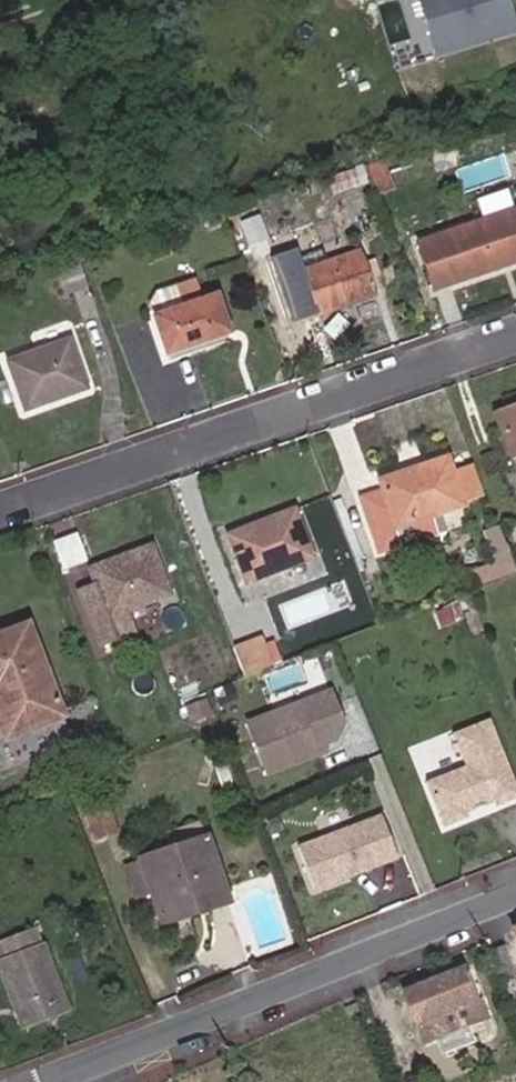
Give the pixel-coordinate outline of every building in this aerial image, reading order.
[(502,0),(415,0),(435,61),(513,36),(502,0)] [(359,171),(326,184),(331,197),(364,185),(359,171)] [(214,202),(200,207),(205,221),(220,216),(214,202)] [(515,265),(515,217),(515,215),(415,249),(430,294),(515,265)] [(253,221),(233,229),(245,261),(246,260),(257,287),(275,281),(265,253),(253,221)] [(312,319),(370,302),(355,258),(319,269),(301,274),(298,266),(293,249),(272,255),(290,311),(309,305),(312,319)] [(316,260),(298,266),(301,274),(319,269),(316,260)] [(80,292),(69,262),(46,270),(58,300),(80,292)] [(149,321),(177,312),(170,292),(151,298),(145,308),(149,321)] [(161,358),(223,338),(210,301),(177,312),(149,321),(161,358)] [(309,305),(290,311),(295,324),(312,319),(309,305)] [(18,411),(80,390),(62,341),(1,362),(18,411)] [(492,421),(511,470),(515,469),(515,413),(492,421)] [(386,499),(362,508),(380,560),(404,551),(399,538),(431,527),(463,515),(451,482),(446,469),(384,491),(386,499)] [(472,474),(451,482),(463,515),(484,507),(472,474)] [(311,565),(293,517),(226,544),(245,591),(311,565)] [(431,527),(399,538),(404,551),(435,539),(431,527)] [(62,574),(86,565),(75,532),(50,540),(62,574)] [(473,580),(477,594),(513,580),(497,536),(483,542),(494,572),(473,580)] [(164,600),(147,552),(87,571),(93,586),(68,593),(86,645),(110,638),(103,619),(122,614),(164,600)] [(103,619),(110,638),(129,632),(122,614),(103,619)] [(0,636),(0,718),(7,739),(13,756),(37,747),(30,730),(52,722),(21,628),(0,636)] [(257,644),(227,657),(237,685),(268,673),(257,644)] [(230,683),(211,689),(219,712),(238,705),(230,683)] [(205,697),(182,706),(189,726),(212,718),(205,697)] [(329,698),(246,728),(265,781),(317,761),(314,754),(321,750),(335,746),(342,731),(329,698)] [(451,744),(462,776),(422,791),(438,836),(465,826),(463,821),(490,813),(491,818),(515,810),(515,804),(489,730),(451,744)] [(325,758),(321,750),(314,754),(317,761),(325,758)] [(113,778),(103,782),(109,798),(120,795),(113,778)] [(107,800),(82,810),(95,842),(121,833),(107,800)] [(291,851),(304,894),(389,866),(375,823),(291,851)] [(227,899),(201,834),(136,860),(124,865),(138,899),(149,895),(157,915),(199,899),(203,908),(227,899)] [(199,899),(157,915),(162,925),(203,908),(199,899)] [(0,946),(0,990),(20,1038),(67,1019),(30,933),(0,946)] [(469,975),(408,999),(425,1043),(433,1042),(439,1057),(473,1044),(466,1028),(486,1019),(469,975)] [(493,1036),(486,1019),(466,1028),(473,1044),(493,1036)]
